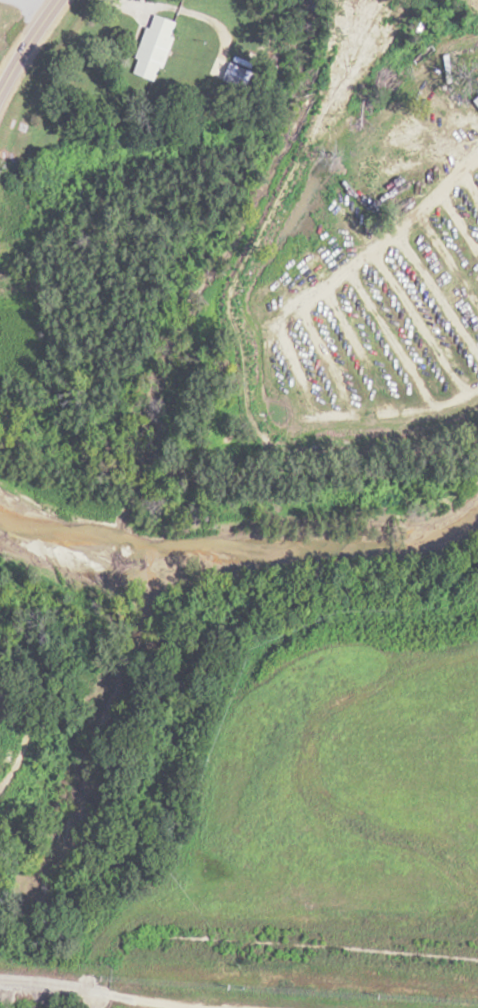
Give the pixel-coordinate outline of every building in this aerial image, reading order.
[(181,21),(156,13),(136,73),(161,81),(181,21)] [(248,89),(256,74),(234,61),(225,77),(248,89)]
